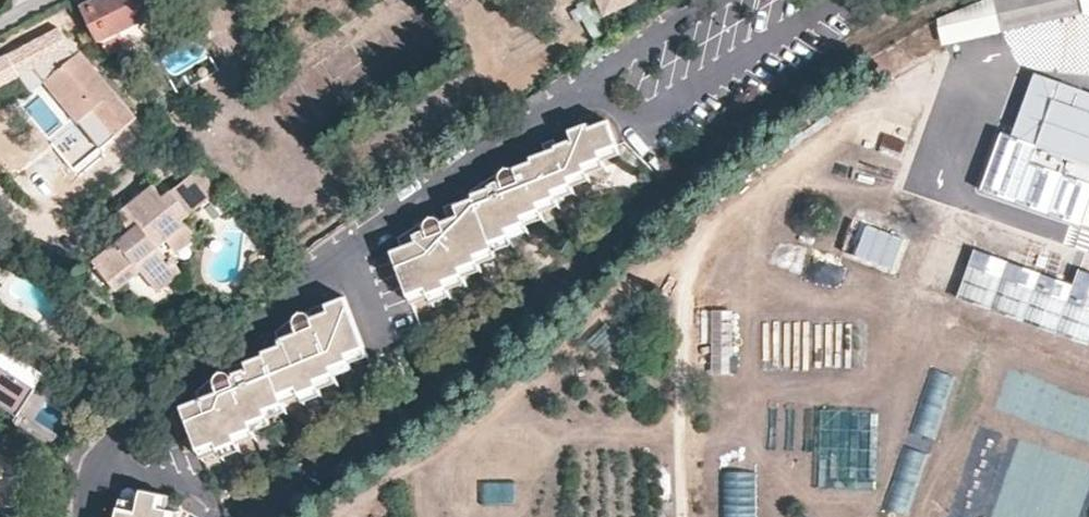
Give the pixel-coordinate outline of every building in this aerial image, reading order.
[(83,0),(97,31),(99,34),(110,47),(126,40),(118,25),(151,9),(147,0),(84,0),(83,0)] [(605,11),(629,0),(600,0),(605,11)] [(935,17),(941,42),(1088,10),(1088,0),(975,0),(935,17)] [(587,3),(574,11),(592,40),(605,32),(587,3)] [(69,50),(56,27),(0,57),(0,86),(69,50)] [(138,113),(79,47),(43,79),(78,119),(94,103),(119,130),(138,113)] [(1065,77),(1040,146),(1009,134),(988,189),(1088,226),(1088,86),(1065,77)] [(520,212),(537,207),(535,199),(550,194),(548,187),(565,181),(562,174),(582,167),(580,157),(597,152),(594,143),(614,138),(606,112),(588,118),(586,113),(568,119),(571,132),(568,133),(567,130),(544,138),(547,147),(531,153),(531,157),(515,163),(510,163),(506,165),(502,168),(499,171),(499,175),(499,178),(499,181),(500,184),(498,185),(491,171),(469,185),(470,196),(446,204),(448,216),(442,217),(441,216),(439,215),(438,215),(436,214),(434,214),(432,215),(431,216),(430,218),(429,221),(429,224),(429,227),(429,230),(426,230),(422,216),(399,231),(402,240),(395,243),(409,291),(427,285),(431,294),(448,288),(445,280),(464,273),(462,265),(478,259),(476,251),(492,246),(490,241),(508,234),(505,226),(523,221),(520,212)] [(616,147),(614,138),(594,143),(597,152),(599,157),(617,151),(616,147)] [(599,157),(597,152),(580,157),(582,167),(584,172),(601,167),(599,157)] [(185,210),(223,177),(203,154),(164,187),(155,175),(121,204),(134,219),(97,253),(121,281),(145,260),(163,280),(185,259),(175,248),(173,250),(161,237),(189,215),(185,210)] [(584,172),(582,167),(562,174),(565,181),(566,187),(586,180),(584,172)] [(566,187),(565,181),(548,187),(550,194),(553,201),(568,196),(566,187)] [(535,199),(537,207),(539,214),(554,208),(553,201),(550,194),(535,199)] [(539,214),(537,207),(520,212),(523,221),(525,227),(541,221),(539,214)] [(899,269),(914,232),(864,212),(849,249),(899,269)] [(199,226),(189,215),(161,237),(173,250),(175,248),(199,226)] [(525,227),(523,221),(505,226),(508,234),(510,239),(527,234),(525,227)] [(510,239),(508,234),(490,241),(492,246),(494,253),(512,246),(510,239)] [(494,253),(492,246),(476,251),(478,259),(481,266),(496,262),(494,253)] [(1004,249),(989,292),(1088,326),(1088,276),(1004,249)] [(481,266),(478,259),(462,265),(464,273),(465,279),(483,273),(481,266)] [(465,279),(464,273),(445,280),(448,288),(450,294),(468,288),(465,279)] [(435,308),(431,294),(427,285),(409,291),(416,314),(435,308)] [(313,379),(331,374),(330,368),(348,362),(347,358),(363,353),(344,287),(313,295),(314,303),(313,304),(311,305),(309,305),(308,305),(307,304),(307,302),(306,301),(305,300),(303,300),(301,299),(299,300),(298,301),(297,302),(295,304),(295,306),(294,308),(293,309),(292,310),(290,309),(289,308),(273,319),(276,335),(258,341),(258,344),(258,346),(257,347),(256,348),(255,349),(252,347),(229,355),(228,355),(228,356),(228,357),(229,363),(229,364),(229,366),(227,366),(226,367),(224,365),(222,364),(219,364),(217,366),(216,367),(215,369),(214,370),(214,372),(214,373),(214,374),(212,374),(211,374),(208,371),(192,381),(195,390),(180,394),(192,440),(209,435),(211,440),(230,437),(228,429),(245,425),(245,418),(262,413),(260,406),(280,400),(277,391),(294,386),(296,391),(315,386),(313,379)] [(450,294),(448,288),(431,294),(435,308),(452,302),(450,294)] [(712,373),(731,374),(731,310),(712,310),(712,373)] [(609,326),(589,340),(597,351),(617,338),(609,326)] [(368,368),(363,353),(347,358),(348,362),(352,373),(368,368)] [(330,368),(331,374),(334,383),(353,377),(352,373),(348,362),(330,368)] [(16,414),(32,389),(0,368),(0,403),(16,414)] [(334,383),(331,374),(313,379),(315,386),(317,394),(335,389),(334,383)] [(942,406),(949,377),(936,374),(929,403),(942,406)] [(299,401),(296,391),(294,386),(277,391),(280,400),(281,406),(299,401)] [(317,394),(315,386),(296,391),(299,401),(301,406),(319,400),(317,394)] [(281,406),(280,400),(260,406),(262,413),(265,420),(284,415),(281,406)] [(265,420),(262,413),(245,418),(245,425),(248,433),(267,428),(265,420)] [(248,433),(245,425),(228,429),(230,437),(232,444),(249,439),(248,433)] [(213,450),(211,440),(209,435),(192,440),(196,454),(213,450)] [(232,444),(230,437),(211,440),(213,450),(214,454),(233,449),(232,444)] [(20,484),(27,461),(0,447),(0,487),(20,484)] [(722,516),(755,516),(755,474),(722,474),(722,516)] [(167,516),(157,514),(159,497),(155,496),(146,495),(147,483),(129,481),(128,485),(127,494),(108,492),(105,508),(99,508),(98,516),(166,516),(167,516)] [(109,483),(108,492),(127,494),(128,485),(109,483)] [(156,484),(147,483),(146,495),(155,496),(156,484)] [(169,499),(159,497),(157,514),(167,516),(169,499)]
